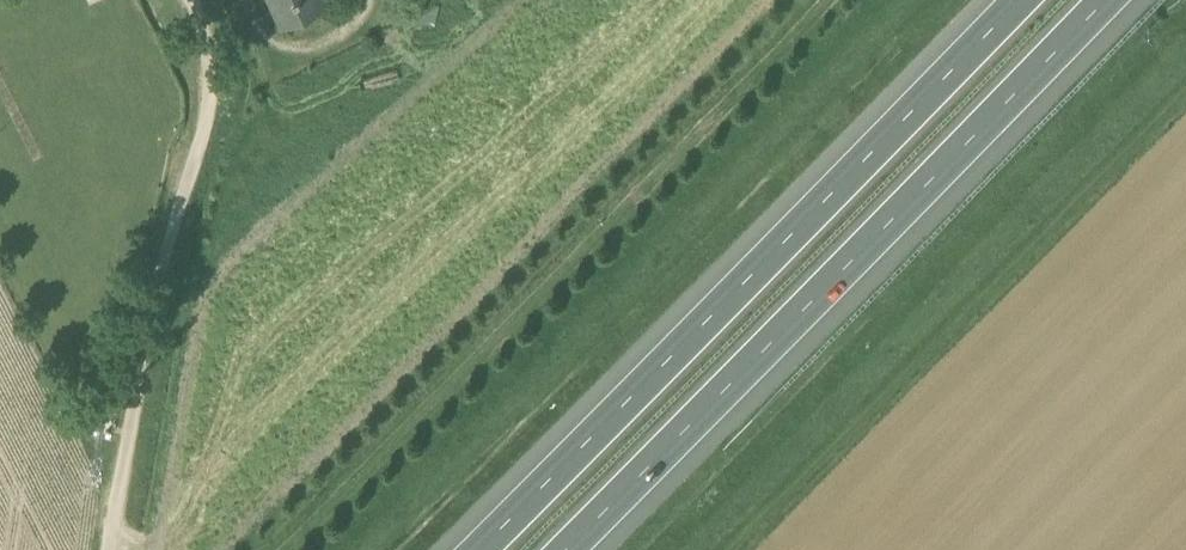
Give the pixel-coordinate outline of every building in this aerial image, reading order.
[(281,24),(318,7),(316,0),(270,0),(281,24)]
